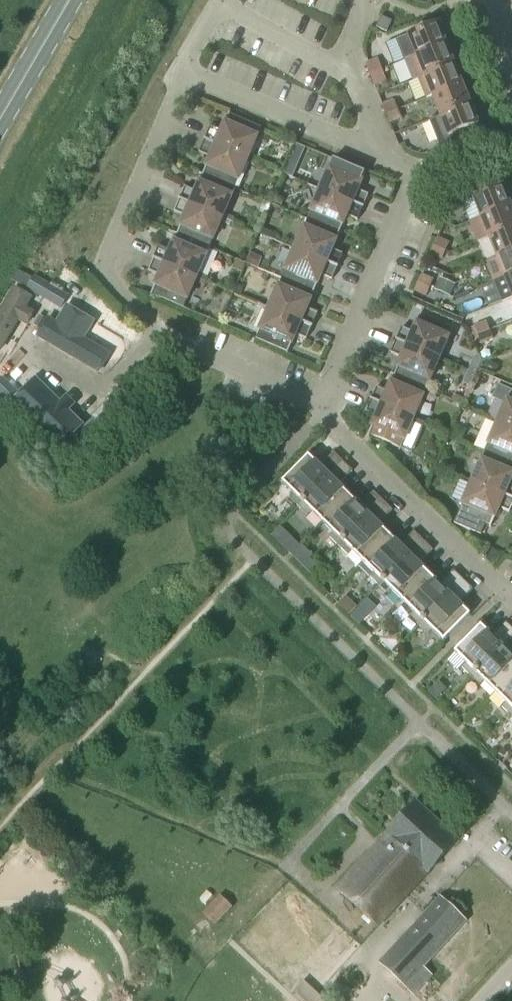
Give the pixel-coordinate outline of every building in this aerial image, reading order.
[(387,33),(392,22),(381,17),(377,28),(387,33)] [(393,66),(405,61),(447,44),(438,23),(397,40),(385,45),(393,66)] [(455,64),(447,44),(405,61),(414,82),(419,80),(418,79),(455,64)] [(370,75),(382,70),(379,62),(367,66),(370,75)] [(463,84),(455,64),(418,79),(419,80),(426,99),(433,96),(463,84)] [(385,78),(382,70),(370,75),(374,83),(385,78)] [(463,84),(433,96),(441,116),(471,105),(463,84)] [(386,115),(398,110),(395,102),(383,106),(386,115)] [(471,105),(441,116),(429,121),(441,150),(471,137),(468,130),(479,126),(471,105)] [(398,110),(386,115),(389,123),(401,118),(398,110)] [(210,128),(205,141),(248,159),(261,129),(229,115),(221,133),(210,128)] [(248,159),(205,141),(200,154),(210,158),(203,175),(235,189),(248,159)] [(291,159),(286,171),(294,175),(299,163),(291,159)] [(333,160),(320,190),(363,208),(369,196),(358,191),(365,174),(333,160)] [(185,187),(179,200),(222,219),(235,189),(203,175),(196,192),(185,187)] [(481,218),(511,206),(503,185),(486,192),(483,184),(470,190),(481,218)] [(363,208),(320,190),(307,220),(340,234),(347,217),(358,221),(363,208)] [(284,200),(277,197),(274,204),(281,208),(284,200)] [(222,219),(179,200),(174,213),(184,218),(177,235),(209,249),(222,219)] [(481,218),(469,223),(477,243),(489,239),(489,238),(511,229),(511,208),(511,206),(481,218)] [(340,234),(307,220),(294,249),(337,268),(343,255),(332,250),(340,234)] [(261,229),(258,234),(271,240),(273,234),(261,229)] [(489,238),(489,239),(497,258),(511,252),(511,229),(489,238)] [(209,249),(177,235),(170,252),(159,247),(154,260),(197,278),(198,274),(209,249)] [(437,239),(434,247),(445,252),(449,244),(437,239)] [(445,252),(434,247),(430,255),(442,260),(445,252)] [(337,268),(294,249),(282,279),(314,293),(321,276),(332,281),(337,268)] [(497,258),(485,263),(493,283),(511,275),(511,252),(497,258)] [(250,254),(246,263),(257,268),(261,258),(250,254)] [(197,278),(154,260),(148,272),(159,277),(151,295),(184,309),(194,285),(197,278)] [(19,270),(13,280),(27,288),(33,279),(19,270)] [(206,277),(198,274),(197,278),(194,285),(202,288),(206,277)] [(493,283),(502,303),(511,299),(511,275),(493,283)] [(418,284),(430,289),(433,280),(422,276),(418,284)] [(35,277),(28,289),(61,309),(68,296),(35,277)] [(456,285),(439,278),(434,290),(450,297),(456,285)] [(282,279),(269,309),(312,327),(317,315),(307,310),(314,293),(282,279)] [(430,289),(418,284),(414,292),(426,297),(430,289)] [(0,312),(0,350),(18,318),(27,323),(34,310),(26,305),(31,296),(14,287),(0,312)] [(49,318),(37,338),(99,374),(110,354),(82,337),(92,321),(67,306),(57,323),(49,318)] [(312,327),(269,309),(256,339),(288,353),(296,336),(306,340),(312,327)] [(396,341),(439,360),(452,329),(420,315),(413,333),(402,328),(396,341)] [(478,335),(490,330),(487,321),(474,326),(478,335)] [(490,330),(478,335),(481,344),(494,340),(490,330)] [(439,360),(396,341),(391,354),(402,358),(394,376),(427,389),(439,360)] [(474,357),(468,372),(475,375),(481,362),(479,356),(474,357)] [(486,359),(482,368),(495,373),(498,364),(486,359)] [(475,375),(468,372),(463,384),(470,387),(475,375)] [(6,401),(7,402),(18,390),(11,383),(4,376),(0,379),(0,407),(6,401)] [(18,392),(8,402),(57,451),(83,425),(33,376),(18,392)] [(427,389),(394,376),(387,392),(376,388),(371,401),(414,419),(427,389)] [(511,393),(511,392),(511,391),(498,385),(492,399),(505,405),(497,423),(511,429),(511,393)] [(407,434),(414,419),(371,401),(365,413),(376,418),(368,435),(401,449),(407,434)] [(497,423),(485,453),(511,465),(511,429),(497,423)] [(451,434),(462,439),(465,433),(463,428),(455,425),(451,434)] [(299,508),(343,462),(334,453),(320,467),(309,456),(282,483),(294,494),(289,498),(299,508)] [(472,482),(511,500),(511,485),(510,484),(511,478),(511,465),(485,453),(472,482)] [(444,469),(447,462),(440,460),(437,466),(444,469)] [(353,472),(343,462),(299,508),(308,517),(312,513),(323,523),(350,497),(339,486),(353,472)] [(459,513),(454,524),(481,535),(485,524),(491,527),(499,509),(509,514),(511,508),(511,500),(472,482),(459,513)] [(360,507),(350,497),(323,523),(333,533),(329,538),(339,548),(383,502),(374,492),(360,507)] [(383,502),(339,548),(348,556),(352,552),(363,563),(389,536),(378,525),(393,511),(383,502)] [(389,536),(363,563),(374,573),(369,577),(379,587),(424,542),(414,532),(400,546),(389,536)] [(433,551),(424,542),(379,587),(388,596),(392,592),(403,602),(429,575),(419,565),(433,551)] [(440,586),(429,575),(403,602),(413,612),(409,617),(419,626),(464,581),(454,571),(440,586)] [(464,581),(419,626),(428,635),(432,631),(444,642),(470,615),(459,604),(473,590),(464,581)] [(346,597),(338,605),(349,617),(351,615),(358,608),(346,597)] [(511,636),(511,629),(506,623),(492,637),(481,626),(455,653),(466,664),(462,668),(471,678),(511,636)] [(471,678),(480,687),(485,683),(495,693),(511,676),(511,657),(511,656),(511,655),(511,636),(471,678)] [(495,693),(506,703),(501,708),(511,717),(511,716),(511,676),(495,693)] [(385,837),(336,890),(378,929),(409,895),(458,841),(417,803),(385,837)] [(214,925),(232,907),(221,896),(203,914),(214,925)] [(466,922),(442,899),(428,913),(386,958),(383,967),(413,995),(431,976),(423,968),(466,922)] [(303,1000),(321,1000),(323,1000),(303,981),(293,992),(303,1000)]
